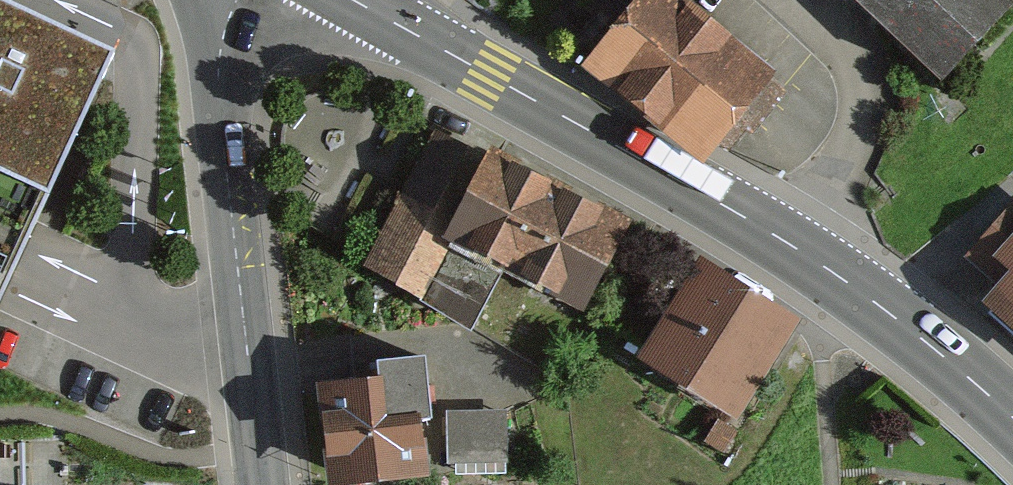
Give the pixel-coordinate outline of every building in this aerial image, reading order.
[(682,0),(644,0),(603,51),(729,152),(785,82),(682,0)] [(953,89),(1012,29),(1012,0),(864,0),(953,89)] [(18,269),(116,55),(0,2),(0,308),(18,269)] [(664,241),(449,130),(373,276),(534,359),(568,293),(622,321),(664,241)] [(984,257),(1012,283),(1012,225),(984,257)] [(801,326),(699,264),(636,367),(738,429),(801,326)] [(333,393),(341,484),(515,484),(510,426),(471,429),(466,366),(387,373),(388,388),(333,393)]
